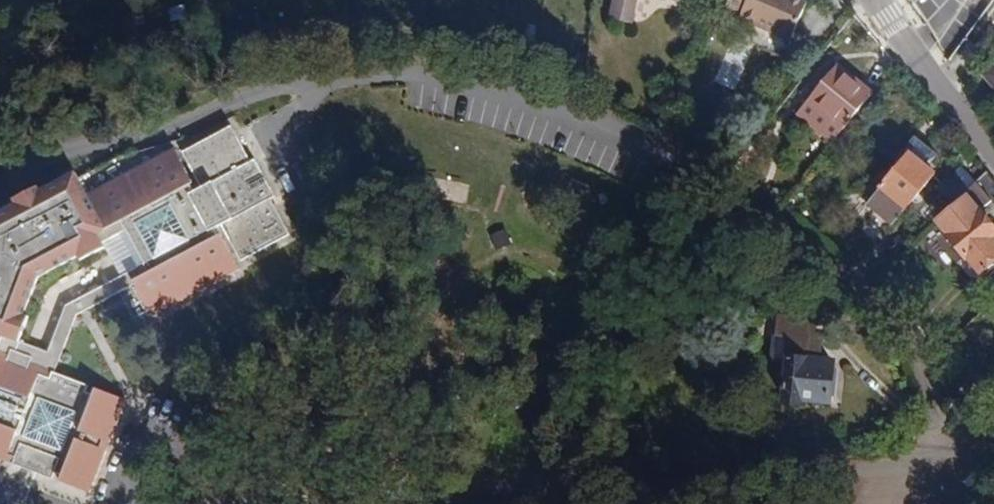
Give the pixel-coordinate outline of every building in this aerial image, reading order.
[(633,0),(612,0),(609,16),(629,20),(633,0)] [(787,39),(804,2),(801,0),(726,0),(724,4),(739,10),(736,17),(787,39)] [(983,76),(993,89),(993,61),(983,76)] [(796,113),(830,141),(870,92),(835,64),(796,113)] [(8,462),(12,453),(19,455),(16,465),(54,479),(56,470),(66,473),(63,483),(93,494),(108,452),(99,449),(101,441),(110,444),(125,401),(98,390),(96,397),(87,394),(88,387),(56,375),(76,318),(135,285),(152,318),(191,296),(189,291),(197,287),(200,292),(239,271),(232,260),(237,257),(242,261),(290,236),(274,201),(277,199),(255,159),(252,161),(232,127),(183,153),(185,157),(179,160),(173,148),(136,169),(138,176),(133,179),(128,174),(88,197),(75,173),(41,194),(37,189),(10,204),(14,209),(0,216),(0,460),(8,462)] [(867,202),(889,222),(932,171),(909,151),(867,202)] [(937,183),(951,199),(974,179),(959,163),(937,183)] [(977,268),(993,254),(993,242),(988,235),(993,230),(993,226),(978,207),(989,198),(993,204),(993,203),(993,180),(986,170),(974,179),(951,199),(932,215),(977,268)] [(787,359),(784,397),(801,399),(801,394),(827,396),(830,359),(818,358),(819,337),(809,336),(810,320),(777,318),(774,357),(787,359)]
